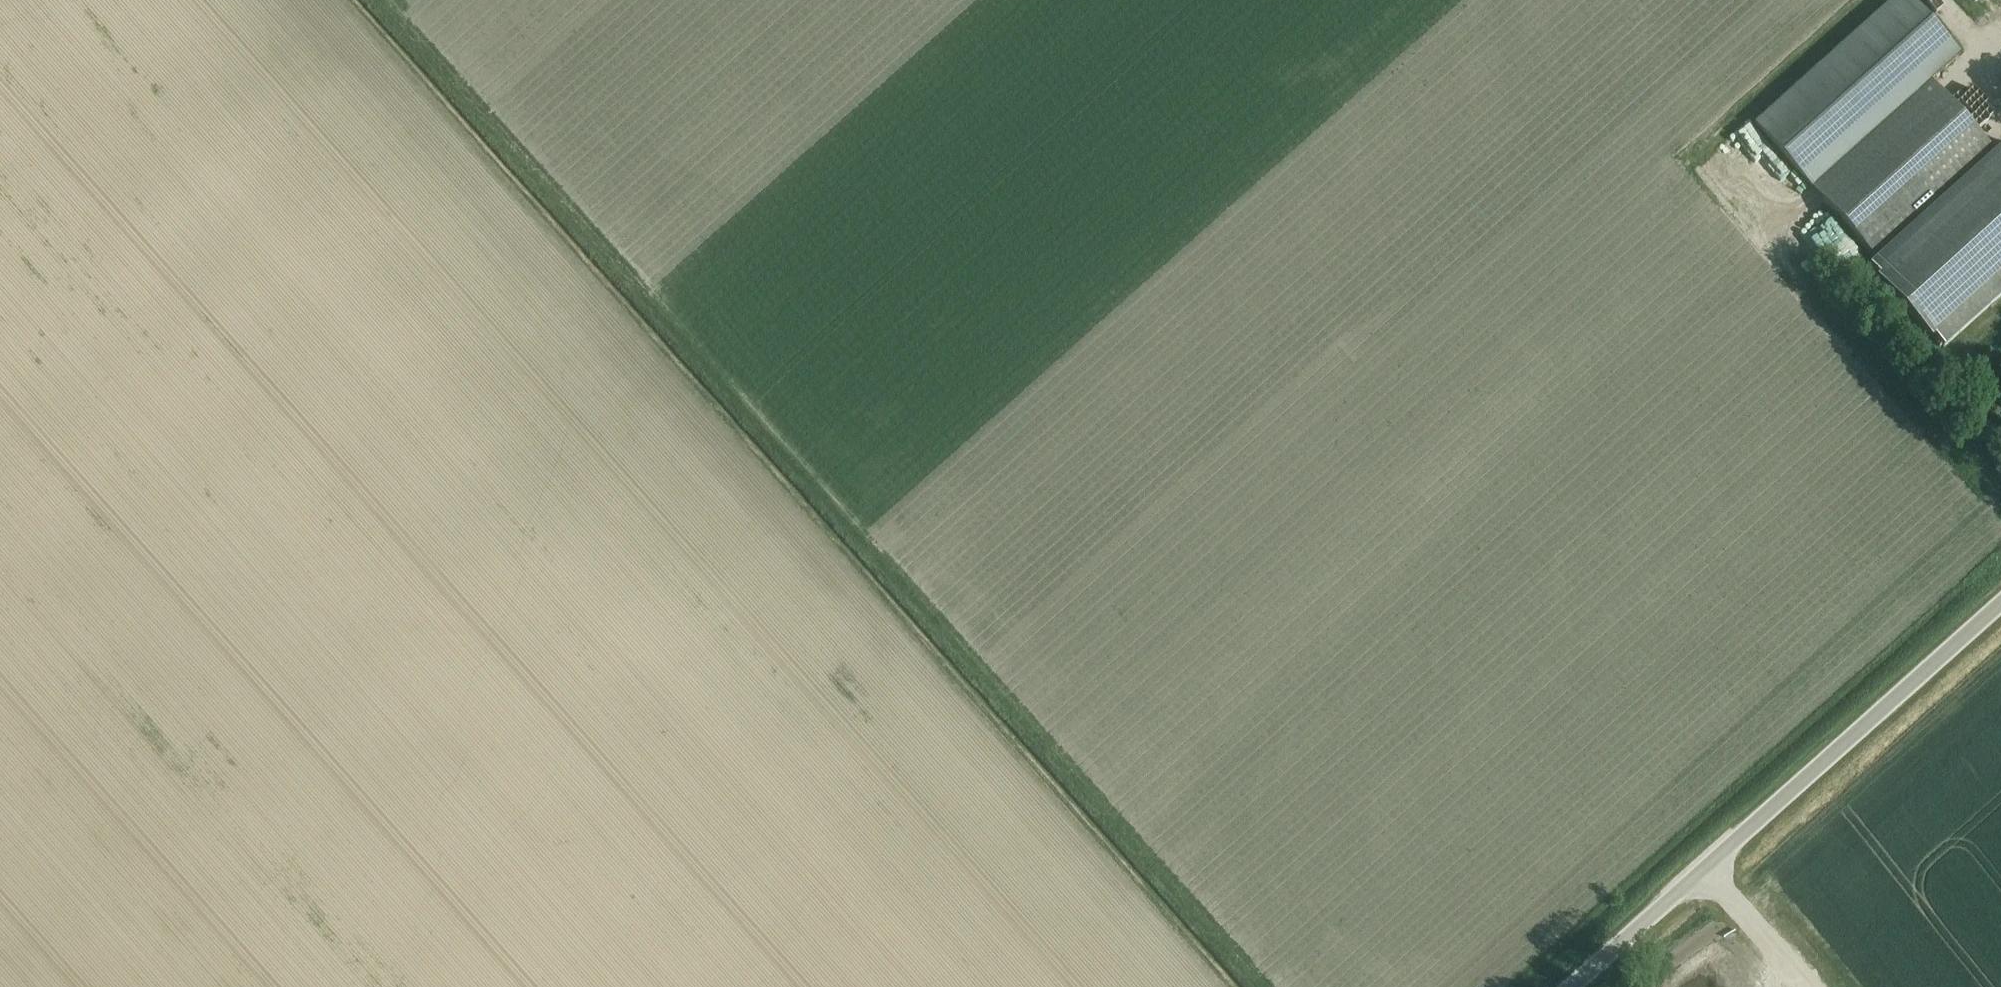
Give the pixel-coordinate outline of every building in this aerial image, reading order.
[(1911,0),(1893,0),(1754,125),(1811,188),(1929,81),(1959,54),(1911,0)] [(1996,154),(1929,81),(1811,188),(1877,262),(1996,154)] [(1996,154),(1877,262),(1871,267),(1936,339),(2000,280),(2000,150),(1996,154)] [(1765,206),(1745,209),(1747,220),(1767,217),(1765,206)]
